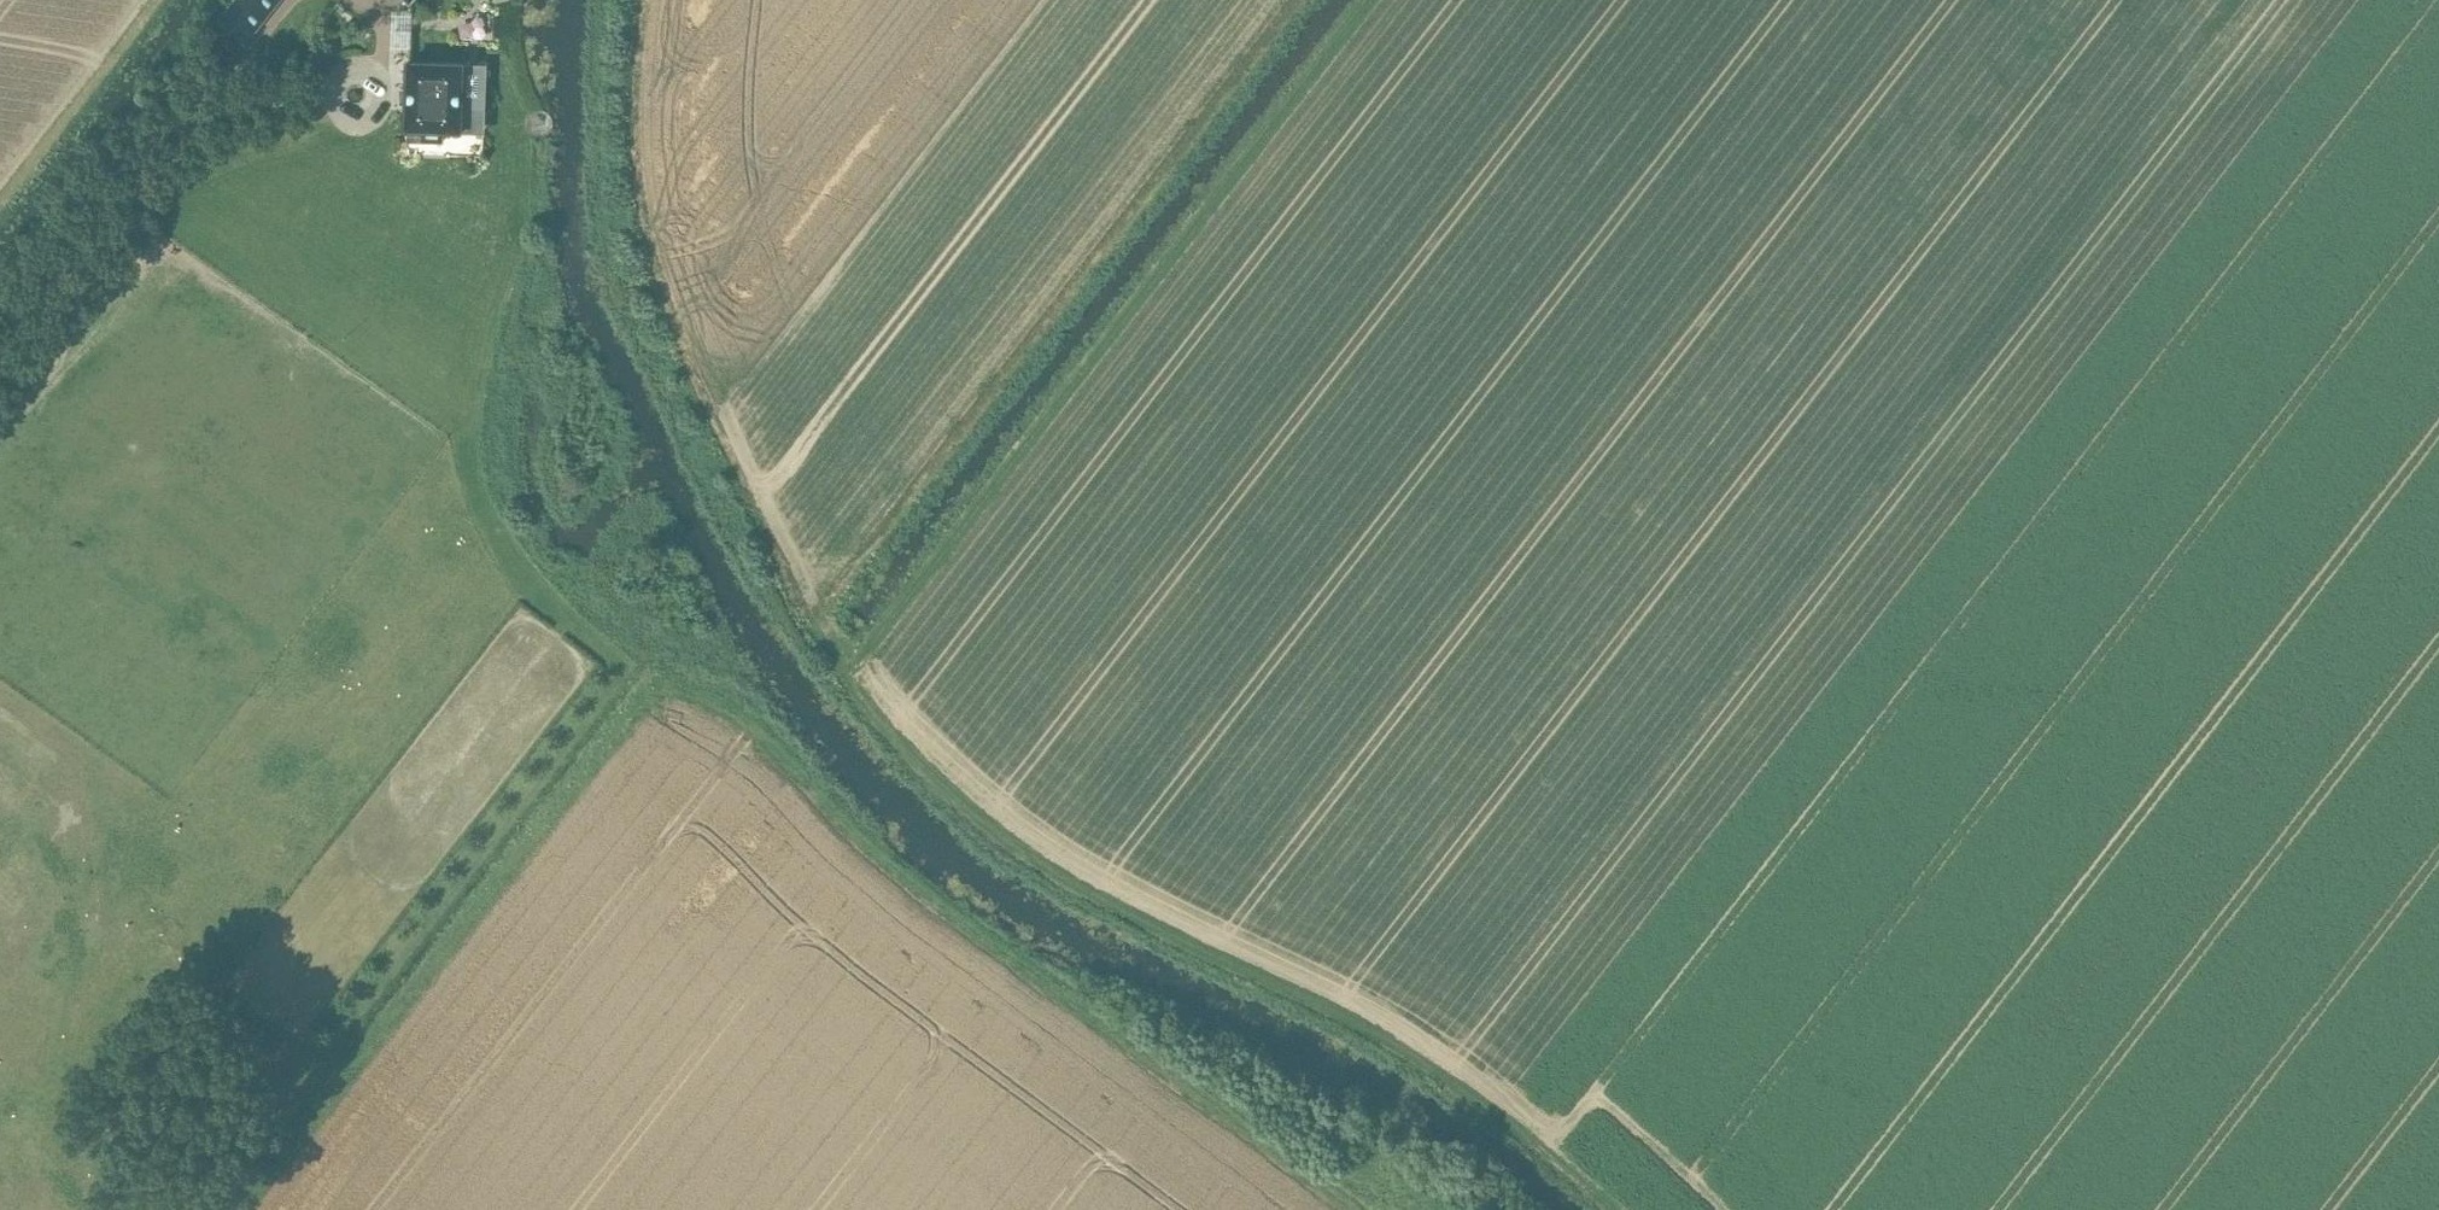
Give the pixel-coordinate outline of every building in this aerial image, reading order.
[(210,32),(237,53),(252,35),(244,29),(268,0),(235,0),(210,32)] [(407,63),(405,131),(406,131),(407,131),(422,131),(422,132),(422,142),(442,143),(442,133),(460,134),(461,109),(485,110),(486,66),(462,65),(410,63),(407,63)]
